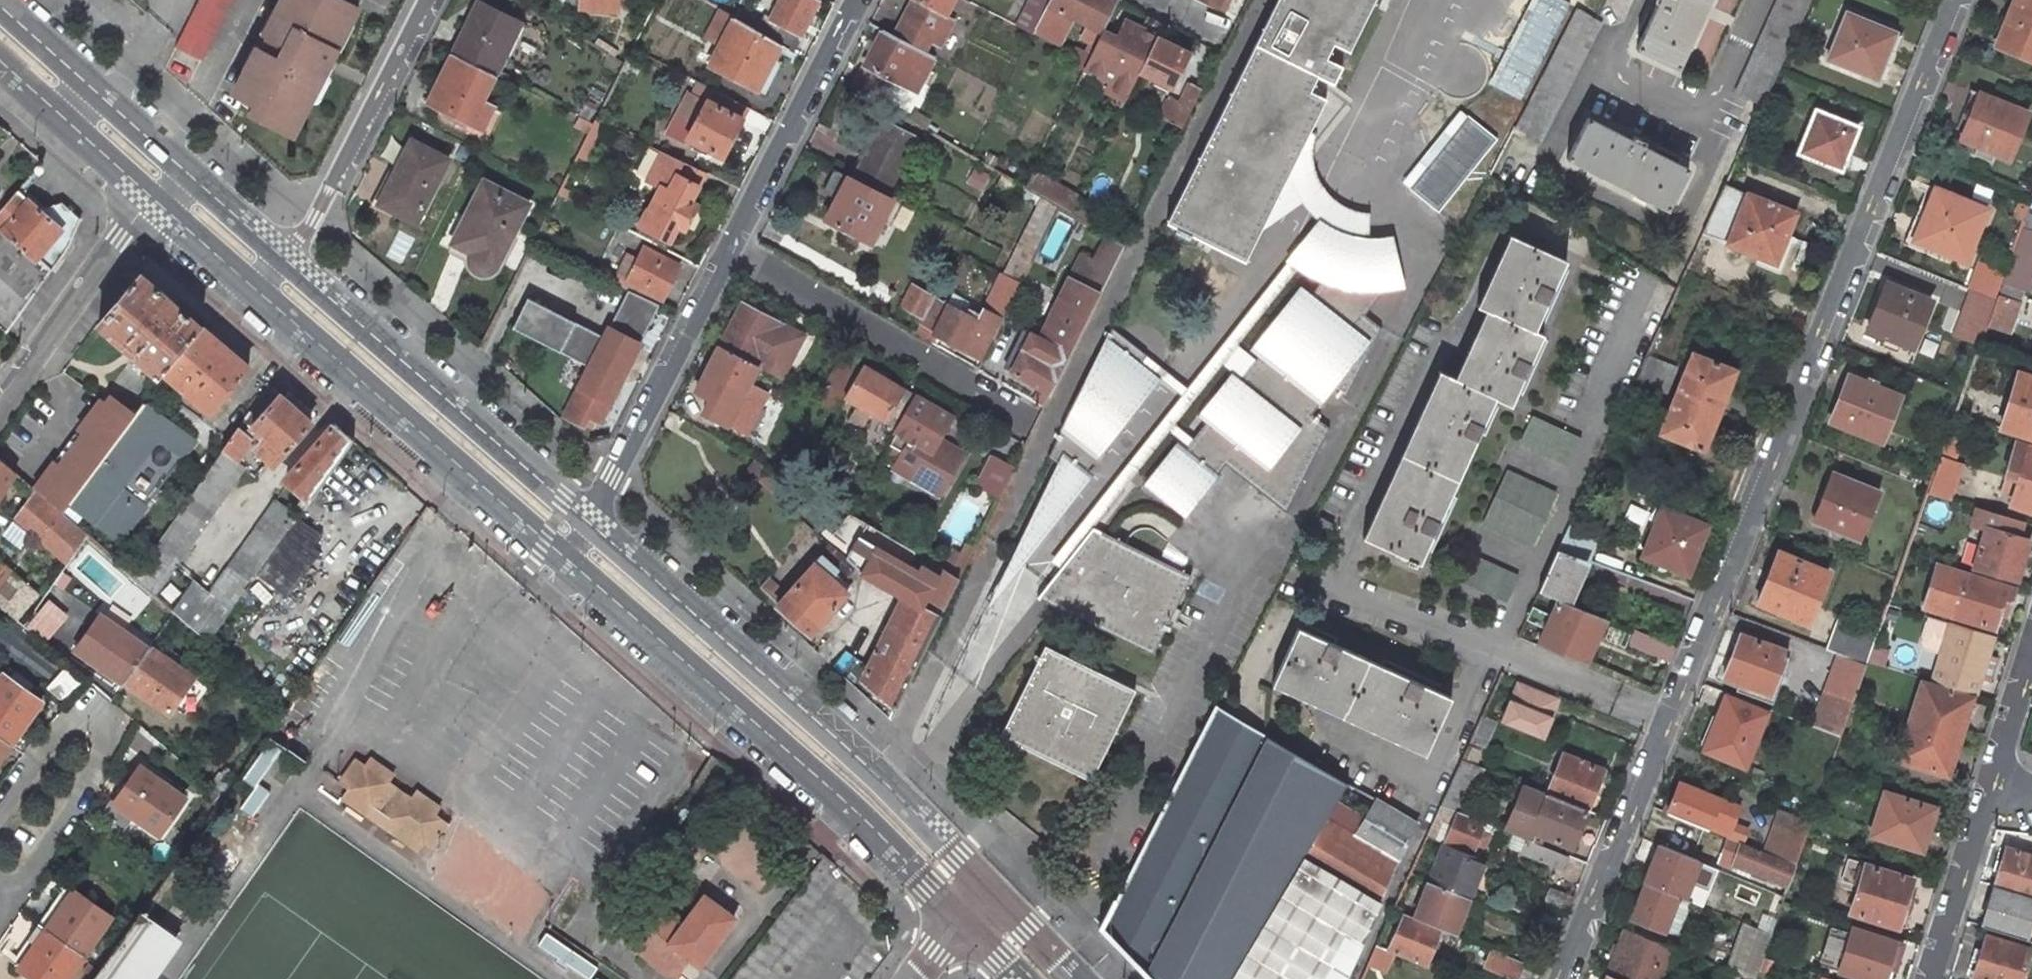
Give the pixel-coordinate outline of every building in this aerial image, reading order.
[(233,0),(200,0),(178,42),(176,47),(202,61),(233,0)] [(273,41),(272,40),(265,52),(267,53),(262,64),(253,59),(236,92),(249,99),(258,105),(253,115),(295,135),(318,91),(311,87),(322,66),(328,70),(339,48),(335,46),(346,24),(350,26),(358,10),(339,0),(282,0),(269,25),(279,30),(273,41)] [(580,8),(619,11),(619,0),(581,0),(580,8)] [(769,19),(763,16),(756,29),(781,44),(793,51),(811,16),(819,0),(779,0),(769,19)] [(896,36),(927,52),(931,45),(942,51),(959,20),(949,14),(957,0),(917,0),(921,2),(918,8),(912,5),(907,15),(896,36)] [(1016,24),(1033,34),(1048,3),(1050,0),(1029,0),(1016,24)] [(1090,25),(1084,35),(1097,41),(1117,0),(1050,0),(1048,3),(1073,16),(1090,25)] [(1236,255),(1270,190),(1273,191),(1276,191),(1278,190),(1280,189),(1283,186),(1283,184),(1283,181),(1283,179),(1282,177),(1279,174),(1321,94),(1300,85),(1308,69),(1328,80),(1337,62),(1318,52),(1326,37),(1345,48),(1370,0),(1284,0),(1167,222),(1236,255)] [(1223,9),(1228,0),(1206,0),(1223,9)] [(1487,85),(1518,101),(1568,1),(1566,0),(1531,0),(1487,85)] [(1636,49),(1679,69),(1688,47),(1685,46),(1692,31),(1695,33),(1709,2),(1706,0),(1658,0),(1641,39),(1636,49)] [(1761,104),(1778,66),(1808,0),(1777,0),(1735,92),(1761,104)] [(1997,43),(2031,58),(2031,0),(2015,0),(1997,43)] [(520,23),(478,2),(452,53),(495,74),(520,23)] [(1576,7),(1512,132),(1540,145),(1602,22),(1596,18),(1576,7)] [(707,37),(720,44),(734,17),(721,9),(707,37)] [(1846,12),(1827,58),(1877,78),(1896,32),(1846,12)] [(1126,99),(1139,72),(1156,36),(1162,23),(1157,20),(1149,16),(1142,29),(1130,23),(1116,50),(1097,41),(1092,54),(1084,68),(1110,80),(1106,89),(1126,99)] [(756,29),(734,17),(720,44),(710,65),(757,90),(769,66),(781,44),(756,29)] [(346,24),(335,46),(339,48),(350,26),(346,24)] [(273,41),(279,30),(269,25),(264,36),(272,40),(273,41)] [(866,61),(853,85),(883,102),(891,86),(894,80),(916,92),(935,56),(927,52),(896,36),(883,29),(866,61)] [(1156,36),(1139,72),(1172,88),(1181,71),(1175,68),(1184,50),(1156,36)] [(262,64),(267,53),(265,52),(258,48),(253,59),(262,64)] [(495,74),(452,53),(436,87),(428,103),(470,124),(495,74)] [(318,91),(328,70),(322,66),(311,87),(318,91)] [(1189,82),(1170,122),(1182,128),(1202,88),(1189,82)] [(748,108),(712,89),(700,83),(694,94),(689,92),(675,117),(693,126),(687,138),(723,156),(732,138),(742,119),(748,108)] [(2030,112),(1980,92),(1962,138),(2011,158),(2030,112)] [(1401,187),(1440,213),(1493,135),(1454,109),(1401,187)] [(1816,111),(1799,152),(1849,172),(1866,130),(1816,111)] [(918,112),(914,120),(927,128),(931,120),(918,112)] [(1588,117),(1566,158),(1587,169),(1589,166),(1603,173),(1601,176),(1632,192),(1634,189),(1648,196),(1646,199),(1667,210),(1689,168),(1679,163),(1638,142),(1641,138),(1633,134),(1631,138),(1588,117)] [(869,148),(855,174),(888,191),(916,137),(883,120),(869,148)] [(448,159),(411,140),(379,203),(397,213),(416,222),(448,159)] [(690,201),(706,172),(663,151),(647,181),(660,187),(649,210),(647,209),(638,225),(669,241),(678,225),(685,229),(692,214),(697,205),(690,201)] [(35,170),(0,210),(0,326),(7,332),(63,253),(72,238),(81,219),(70,209),(61,201),(44,207),(26,190),(39,174),(35,170)] [(830,213),(826,220),(871,242),(893,200),(848,177),(835,170),(824,192),(837,199),(830,213)] [(528,204),(484,181),(452,243),(471,253),(470,258),(470,261),(471,264),(472,267),(474,269),(477,272),(480,273),(483,273),(488,273),(492,271),(494,269),(496,267),(528,204)] [(1724,184),(1701,233),(1776,263),(1796,212),(1724,184)] [(1986,207),(1935,186),(1914,238),(1965,259),(1986,207)] [(1058,205),(1071,213),(1078,199),(1056,187),(1049,200),(1058,205)] [(1042,196),(1011,254),(1029,264),(1032,259),(1058,205),(1049,200),(1042,196)] [(2031,228),(2031,215),(2027,213),(2026,215),(2022,225),(2031,228)] [(1099,216),(1093,225),(1106,233),(1111,236),(1115,226),(1099,216)] [(1375,286),(1394,285),(1383,234),(1373,236),(1360,236),(1353,235),(1343,233),(1332,229),(1327,226),(1316,220),(1312,216),(1279,257),(1295,268),(1315,278),(1301,293),(1337,329),(1355,311),(1359,315),(1375,286)] [(2022,225),(2002,282),(2029,290),(2031,279),(2031,228),(2022,225)] [(1111,236),(1106,233),(1097,250),(1117,260),(1125,244),(1111,236)] [(1515,237),(1484,306),(1493,311),(1534,330),(1535,327),(1566,260),(1515,237)] [(1063,369),(1117,260),(1097,250),(1086,244),(1069,277),(1032,352),(1063,369)] [(679,265),(644,248),(627,281),(662,299),(673,277),(679,265)] [(1029,264),(1011,254),(1002,272),(1020,281),(1029,264)] [(1002,318),(1020,281),(1002,272),(985,309),(1002,318)] [(170,299),(140,274),(98,324),(156,374),(160,377),(163,373),(202,327),(170,299)] [(1931,299),(1886,281),(1867,327),(1912,345),(1931,299)] [(919,324),(934,333),(949,304),(940,299),(912,282),(900,306),(922,319),(919,324)] [(1165,433),(1132,472),(1172,506),(1205,467),(1204,466),(1212,457),(1271,507),(1317,424),(1298,409),(1307,400),(1308,401),(1321,384),(1333,394),(1371,325),(1359,315),(1355,311),(1337,329),(1301,293),(1291,284),(1241,344),(1251,352),(1229,377),(1220,369),(1186,408),(1196,416),(1175,441),(1165,433)] [(1996,298),(1970,288),(1953,332),(1980,342),(1982,338),(1987,322),(1996,298)] [(629,289),(608,329),(639,344),(659,304),(629,289)] [(2020,302),(1998,294),(1996,298),(1987,322),(2009,330),(2020,302)] [(604,337),(527,298),(512,328),(589,367),(604,337)] [(730,326),(721,343),(758,365),(762,367),(781,379),(804,335),(785,325),(742,303),(730,326)] [(981,359),(1002,318),(985,309),(982,308),(980,314),(969,308),(966,314),(949,304),(934,333),(919,324),(915,332),(932,342),(936,334),(953,344),(981,359)] [(1493,311),(1461,381),(1495,397),(1511,404),(1541,337),(1543,334),(1534,330),(1493,311)] [(228,349),(202,327),(163,373),(209,412),(248,367),(228,349)] [(1147,356),(1112,328),(1053,445),(1063,453),(1050,479),(1068,494),(1157,382),(1138,367),(1147,356)] [(589,367),(579,387),(565,416),(585,426),(588,419),(598,424),(610,402),(620,381),(639,344),(608,329),(604,337),(589,367)] [(758,365),(721,343),(704,376),(696,391),(710,399),(703,413),(727,425),(758,365)] [(1063,369),(1032,352),(1021,347),(1012,367),(1021,373),(1046,391),(1042,396),(1038,394),(1034,401),(1043,407),(1051,394),(1063,369)] [(1693,354),(1661,432),(1703,449),(1724,396),(1722,395),(1731,371),(1693,354)] [(837,356),(822,382),(840,393),(856,366),(837,356)] [(1645,356),(1635,380),(1666,393),(1676,368),(1645,356)] [(886,379),(862,365),(846,396),(847,396),(899,426),(914,395),(886,379)] [(2018,370),(2001,426),(2031,436),(2031,375),(2018,370)] [(160,377),(156,374),(148,384),(155,389),(162,379),(158,377),(160,377)] [(1444,374),(1369,539),(1420,563),(1450,495),(1478,433),(1495,397),(1461,381),(1455,378),(1444,374)] [(1900,394),(1850,375),(1831,420),(1882,439),(1900,394)] [(291,405),(273,387),(174,520),(160,539),(154,549),(134,576),(155,595),(257,450),(276,466),(311,423),(291,405)] [(949,415),(914,395),(899,426),(886,451),(898,458),(910,465),(907,470),(941,488),(958,457),(939,446),(942,439),(937,436),(942,427),(949,415)] [(69,503),(139,411),(129,404),(122,414),(106,402),(38,492),(62,513),(69,503)] [(195,441),(144,403),(139,411),(69,503),(87,516),(77,527),(87,535),(134,576),(154,549),(128,529),(195,441)] [(355,440),(332,422),(285,480),(308,498),(355,440)] [(1967,428),(1952,423),(1929,487),(1927,491),(1952,499),(1964,462),(1956,459),(1967,428)] [(939,446),(958,457),(962,450),(953,445),(942,439),(939,446)] [(2002,472),(2012,474),(2005,491),(2014,494),(2011,502),(2031,509),(2031,505),(2031,446),(2021,442),(2014,440),(2002,472)] [(910,465),(898,458),(892,468),(938,494),(941,488),(907,470),(910,465)] [(0,459),(0,495),(16,473),(5,463),(0,459)] [(999,497),(1013,470),(990,459),(977,486),(999,497)] [(1507,470),(1483,522),(1532,544),(1556,493),(1507,470)] [(1880,490),(1831,470),(1814,515),(1841,526),(1840,530),(1860,538),(1880,490)] [(1026,527),(1000,578),(1036,533),(1068,494),(1050,479),(1026,527)] [(38,492),(36,490),(15,517),(68,564),(87,535),(77,527),(62,513),(38,492)] [(297,516),(275,500),(208,594),(193,580),(171,610),(174,612),(208,642),(257,574),(297,516)] [(1986,525),(1974,566),(2016,579),(2029,537),(2018,534),(2021,520),(1976,506),(1972,521),(1986,525)] [(1662,507),(1642,555),(1687,573),(1707,525),(1662,507)] [(174,520),(156,508),(142,527),(160,539),(174,520)] [(289,581),(324,533),(315,527),(299,515),(297,516),(257,574),(279,590),(287,580),(289,581)] [(866,523),(848,559),(859,569),(865,574),(880,550),(907,565),(915,552),(866,523)] [(1597,533),(1569,523),(1557,549),(1580,558),(1585,560),(1597,533)] [(1101,531),(1093,527),(1061,568),(1079,574),(1101,531)] [(1061,568),(1037,597),(1153,654),(1191,576),(1101,531),(1079,574),(1061,568)] [(830,544),(820,555),(846,584),(859,569),(848,559),(830,544)] [(968,559),(973,550),(963,545),(959,554),(968,559)] [(1557,549),(1539,591),(1559,599),(1561,600),(1580,558),(1557,549)] [(880,550),(865,574),(885,586),(903,597),(941,615),(959,578),(944,569),(943,568),(938,576),(920,567),(918,571),(907,565),(880,550)] [(959,578),(968,559),(959,554),(953,551),(944,569),(959,578)] [(1830,571),(1778,551),(1758,602),(1809,622),(1830,571)] [(1469,554),(1457,579),(1506,602),(1518,576),(1469,554)] [(846,584),(820,555),(813,563),(788,593),(786,596),(819,624),(851,588),(846,584)] [(0,560),(0,606),(2,608),(17,620),(41,592),(0,560)] [(2014,587),(1939,563),(1926,605),(2001,628),(2014,587)] [(771,577),(760,588),(778,604),(786,596),(788,593),(771,577)] [(776,606),(810,635),(819,624),(786,596),(778,604),(776,606)] [(903,597),(862,680),(873,690),(895,710),(907,685),(941,615),(903,597)] [(1559,599),(1538,645),(1585,664),(1606,619),(1561,600),(1559,599)] [(148,649),(100,615),(76,650),(124,683),(148,649)] [(1873,647),(1879,632),(1838,616),(1826,650),(1841,655),(1867,665),(1868,662),(1873,647)] [(1993,633),(1950,620),(1950,621),(1932,680),(1975,693),(1979,678),(1990,681),(1998,655),(1987,652),(1993,634),(1993,633)] [(1298,628),(1275,678),(1428,747),(1451,697),(1380,665),(1335,644),(1298,628)] [(1661,641),(1634,630),(1628,645),(1655,656),(1661,641)] [(1788,651),(1740,635),(1723,677),(1771,693),(1788,651)] [(1045,645),(1001,736),(1091,780),(1135,690),(1045,645)] [(176,664),(180,658),(163,646),(158,652),(150,646),(148,649),(124,683),(169,714),(178,700),(188,708),(204,684),(176,664)] [(1886,651),(1873,647),(1868,662),(1882,666),(1886,651)] [(1867,665),(1841,655),(1834,675),(1860,685),(1867,665)] [(5,675),(0,681),(0,736),(11,744),(20,731),(42,701),(5,675)] [(1520,680),(1503,721),(1543,738),(1560,696),(1520,680)] [(1969,695),(1922,681),(1897,759),(1945,773),(1969,695)] [(1854,700),(1824,689),(1811,725),(1841,736),(1854,700)] [(1767,712),(1726,695),(1703,751),(1745,767),(1767,712)] [(844,701),(838,707),(851,719),(857,713),(844,701)] [(1348,782),(1217,705),(1101,926),(1132,957),(1153,978),(1346,978),(1417,824),(1348,782)] [(0,736),(0,759),(1,757),(11,744),(0,736)] [(239,808),(251,817),(269,792),(257,783),(281,750),(268,741),(241,779),(254,788),(239,808)] [(1469,744),(1462,759),(1475,764),(1481,750),(1469,744)] [(1563,754),(1547,793),(1587,809),(1603,770),(1563,754)] [(388,779),(363,761),(355,756),(338,781),(345,787),(346,787),(340,796),(365,813),(418,849),(424,841),(432,846),(449,822),(406,792),(403,795),(394,789),(396,785),(388,779)] [(1462,759),(1441,804),(1467,814),(1487,769),(1475,764),(1462,759)] [(184,798),(141,766),(115,803),(159,834),(184,798)] [(1679,783),(1667,813),(1727,837),(1739,807),(1679,783)] [(1540,796),(1542,791),(1524,784),(1505,830),(1528,839),(1532,830),(1545,798),(1540,796)] [(1547,793),(1542,791),(1540,796),(1545,798),(1532,830),(1572,846),(1587,809),(1547,793)] [(1935,806),(1884,792),(1870,835),(1921,849),(1935,806)] [(1441,804),(1426,836),(1438,841),(1445,824),(1452,827),(1446,842),(1472,852),(1485,821),(1467,814),(1441,804)] [(1812,818),(1781,806),(1763,852),(1781,859),(1796,865),(1807,834),(1809,829),(1812,819),(1812,818)] [(1763,852),(1729,838),(1721,856),(1789,884),(1796,865),(1781,859),(1763,852)] [(1568,856),(1528,839),(1522,853),(1563,869),(1568,856)] [(1445,844),(1430,881),(1469,897),(1473,885),(1484,859),(1445,844)] [(1699,861),(1660,845),(1645,882),(1678,897),(1684,899),(1691,882),(1699,861)] [(2006,846),(1993,885),(2031,898),(2031,854),(2006,846)] [(1913,877),(1864,864),(1850,912),(1898,925),(1913,877)] [(1410,873),(1393,908),(1402,912),(1406,914),(1423,878),(1410,873)] [(1430,881),(1416,918),(1441,928),(1454,933),(1462,914),(1469,897),(1430,881)] [(1678,897),(1645,882),(1631,917),(1664,931),(1678,897)] [(1708,889),(1691,882),(1684,899),(1702,906),(1708,889)] [(1540,900),(1569,911),(1574,896),(1545,884),(1540,900)] [(1993,885),(1982,924),(2031,939),(2031,898),(1993,885)] [(111,916),(74,890),(47,929),(84,955),(111,916)] [(1785,897),(1775,893),(1762,930),(1771,934),(1783,901),(1785,897)] [(699,965),(733,917),(703,895),(683,922),(658,904),(636,934),(647,943),(641,952),(674,977),(689,958),(699,965)] [(142,910),(101,967),(93,978),(154,978),(183,939),(142,910)] [(1402,912),(1387,950),(1426,966),(1432,950),(1441,928),(1416,918),(1406,914),(1402,912)] [(1743,922),(1726,970),(1730,971),(1748,978),(1756,978),(1763,958),(1771,934),(1762,930),(1743,922)] [(1852,928),(1839,971),(1867,978),(1890,978),(1902,942),(1852,928)] [(47,929),(20,968),(36,978),(67,978),(84,955),(47,929)] [(1626,929),(1607,975),(1616,978),(1659,978),(1672,948),(1626,929)] [(538,944),(590,978),(597,968),(546,933),(538,944)] [(636,934),(629,943),(641,952),(647,943),(636,934)] [(1987,934),(1973,977),(1981,978),(2019,978),(2029,946),(1987,934)] [(1514,978),(1516,978),(1523,961),(1491,948),(1484,966),(1514,978)]
